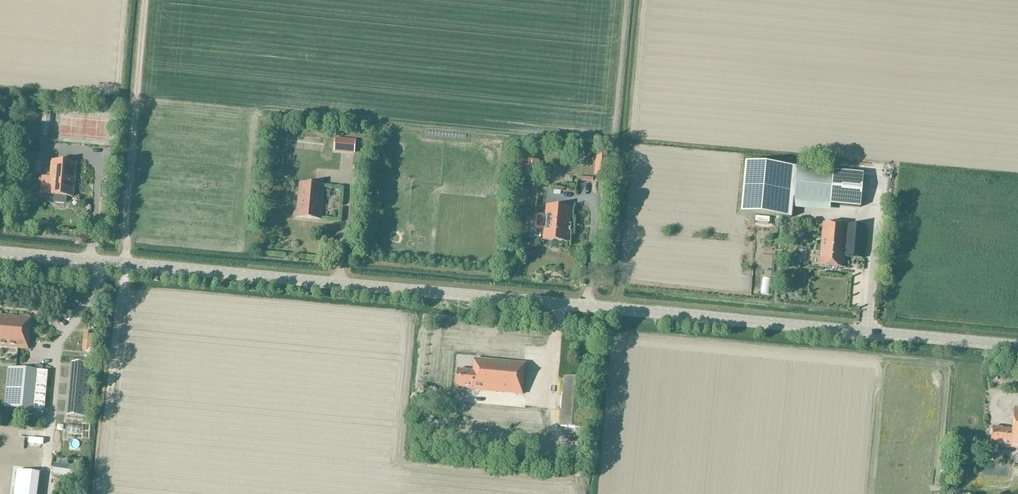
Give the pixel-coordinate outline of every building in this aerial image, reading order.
[(46,112),(46,114),(42,114),(41,136),(48,136),(50,112),(46,112)] [(285,144),(317,148),(318,142),(286,138),(285,144)] [(335,140),(334,151),(354,153),(355,141),(335,140)] [(270,155),(269,163),(279,164),(279,156),(270,155)] [(22,173),(35,174),(36,161),(22,160),(22,173)] [(73,197),(76,163),(52,161),(49,196),(55,196),(55,202),(57,204),(64,204),(67,202),(67,197),(73,197)] [(787,168),(746,164),(741,214),(782,218),(787,168)] [(831,205),(834,172),(804,169),(804,166),(798,166),(794,201),(831,205)] [(834,172),(831,205),(860,207),(861,207),(863,174),(834,172)] [(297,219),(321,220),(324,186),(300,184),(297,219)] [(537,215),(536,228),(544,229),(543,240),(568,243),(571,208),(546,206),(546,215),(537,215)] [(764,223),(765,217),(750,215),(749,221),(764,223)] [(863,259),(865,226),(823,224),(820,266),(843,266),(844,258),(863,259)] [(29,350),(31,319),(1,316),(1,313),(0,313),(0,348),(29,350)] [(88,333),(84,332),(83,351),(91,352),(93,336),(88,335),(88,333)] [(457,370),(456,388),(472,390),(471,391),(479,392),(523,396),(526,364),(475,359),(473,371),(457,370)] [(73,372),(90,374),(91,365),(74,363),(74,364),(72,364),(72,367),(74,367),(73,372)] [(49,371),(17,368),(8,367),(4,408),(13,409),(46,412),(49,371)] [(90,383),(90,374),(73,372),(73,378),(71,378),(70,381),(90,383)] [(560,428),(584,429),(587,380),(577,379),(564,378),(560,428)] [(90,383),(70,381),(70,384),(72,384),(72,387),(69,387),(69,390),(89,391),(90,383)] [(88,400),(89,391),(69,390),(69,392),(71,392),(71,395),(69,395),(69,398),(88,400)] [(70,401),(70,407),(87,409),(88,400),(69,398),(68,401),(70,401)] [(87,409),(70,407),(69,413),(67,412),(67,415),(69,416),(86,418),(87,409)] [(1017,450),(1017,409),(1015,409),(1013,430),(992,428),(991,446),(1011,448),(1011,449),(1017,450)] [(73,476),(75,467),(67,466),(67,464),(62,463),(62,466),(55,465),(53,473),(73,476)]
